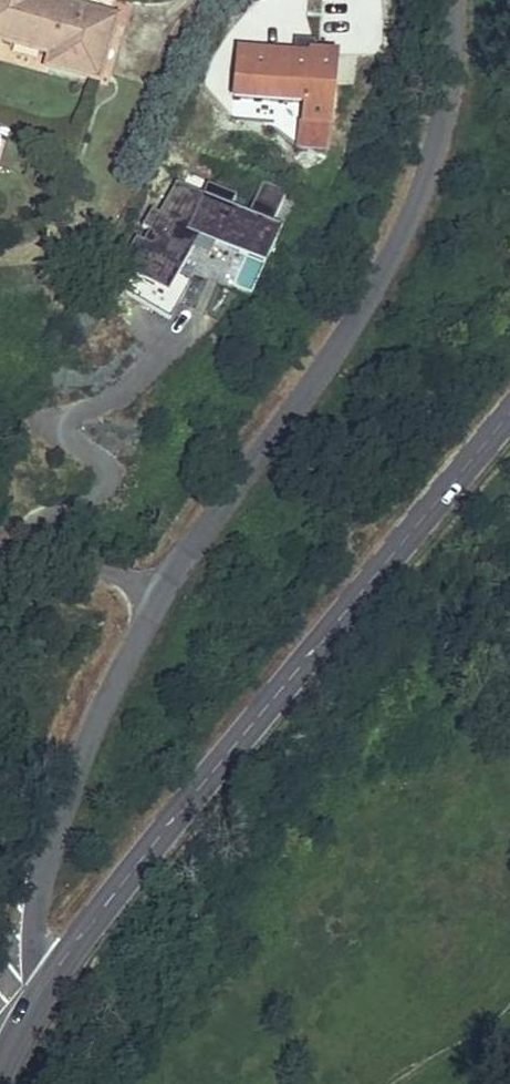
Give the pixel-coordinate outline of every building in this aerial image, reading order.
[(52,57),(48,68),(98,82),(116,19),(50,0),(0,0),(0,41),(52,57)] [(242,51),(235,118),(277,122),(274,130),(301,150),(304,127),(330,131),(337,58),(309,55),(308,60),(297,60),(294,56),(242,51)] [(330,131),(304,127),(301,150),(328,154),(330,131)] [(199,237),(266,261),(290,194),(260,183),(252,205),(162,174),(121,290),(173,309),(199,237)] [(236,286),(252,294),(265,265),(249,258),(236,286)]
